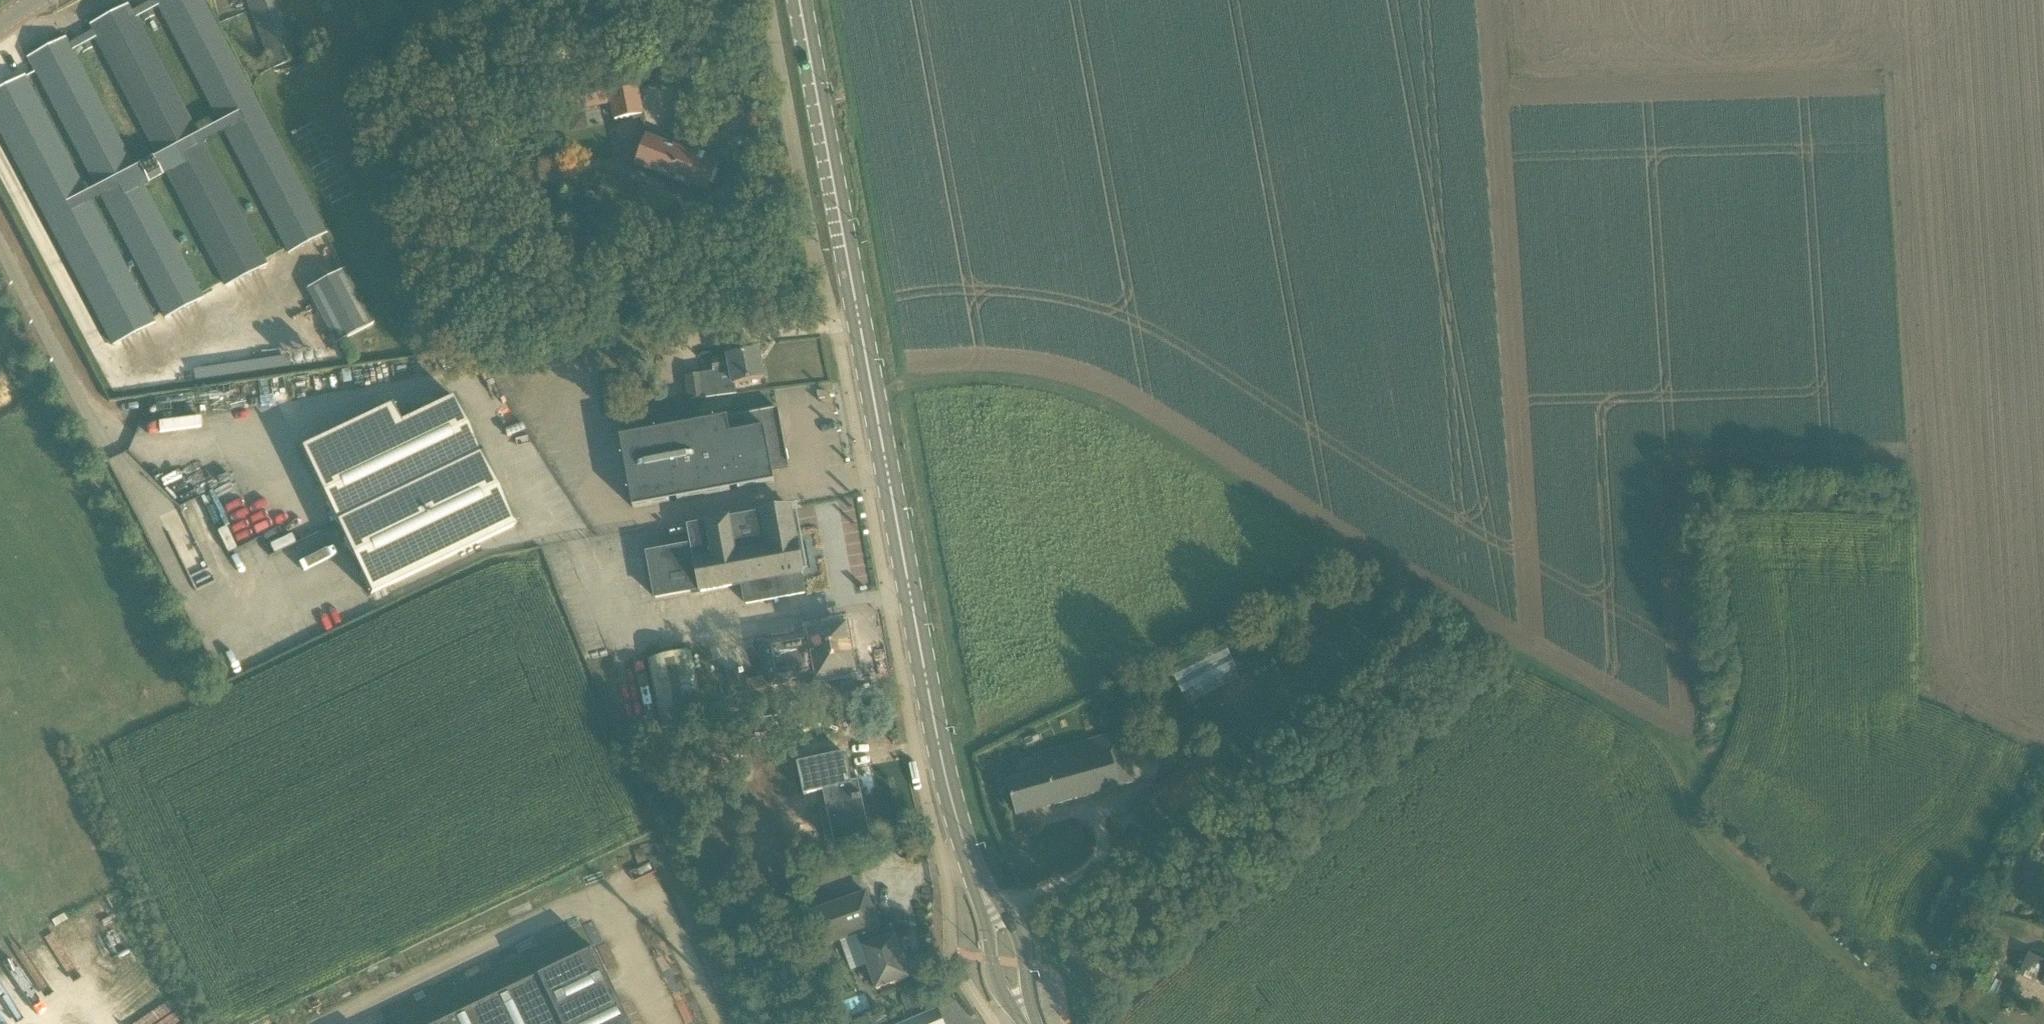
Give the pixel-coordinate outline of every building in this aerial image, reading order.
[(262,258),(136,18),(134,19),(127,6),(90,26),(97,39),(95,39),(222,280),(215,284),(218,290),(325,234),(202,0),(155,0),(282,242),(275,246),(277,250),(262,258)] [(272,69),(269,70),(271,73),(272,74),(274,75),(276,76),(279,76),(282,76),(285,75),(300,69),(303,68),(305,65),(306,63),(306,60),(306,56),(302,58),(280,0),(246,0),(272,69)] [(201,299),(65,39),(28,58),(164,318),(201,299)] [(113,345),(154,324),(24,76),(0,89),(0,131),(113,345)] [(573,111),(612,104),(616,120),(643,115),(638,88),(622,91),(619,76),(568,86),(573,111)] [(672,179),(672,180),(691,187),(692,184),(708,191),(719,163),(695,153),(694,157),(648,139),(637,165),(672,179)] [(335,345),(373,325),(344,270),(306,290),(335,345)] [(39,364),(0,291),(0,385),(39,364)] [(684,375),(688,400),(737,393),(736,384),(764,378),(759,350),(713,359),(715,371),(684,375)] [(648,372),(601,379),(605,401),(606,407),(652,401),(648,372)] [(370,596),(370,595),(514,526),(515,526),(515,527),(516,527),(453,396),(453,397),(453,398),(308,467),(370,596)] [(788,463),(778,408),(620,437),(633,508),(670,501),(669,498),(677,496),(678,500),(731,490),(730,487),(738,485),(738,489),(775,482),(772,466),(788,463)] [(177,503),(217,483),(211,473),(171,493),(177,503)] [(701,592),(745,585),(748,604),(805,594),(802,574),(803,574),(791,507),(761,513),(761,514),(733,519),(730,520),(729,519),(707,523),(707,524),(689,527),(694,552),(686,553),(685,547),(648,554),(656,598),(701,590),(701,592)] [(331,563),(325,549),(317,552),(312,542),(281,557),(287,570),(266,580),(271,591),(331,563)] [(761,643),(764,660),(767,677),(749,680),(746,666),(718,671),(725,713),(754,708),(751,691),(819,679),(854,673),(846,627),(807,634),(761,643)] [(647,660),(662,729),(706,719),(692,651),(647,660)] [(1129,683),(1106,695),(1116,716),(1139,704),(1129,683)] [(1007,781),(1017,816),(1135,783),(1121,733),(1058,750),(1058,749),(1037,754),(1042,772),(1007,781)] [(852,785),(845,754),(798,763),(805,795),(824,791),(834,839),(869,832),(863,799),(863,796),(853,798),(850,785),(852,785)] [(1179,805),(1201,788),(1184,766),(1135,804),(1153,829),(1181,808),(1179,805)] [(904,961),(904,960),(903,960),(901,954),(902,954),(901,953),(895,936),(881,941),(876,927),(879,927),(867,893),(814,911),(826,945),(857,934),(862,948),(877,990),(910,978),(904,961)] [(596,950),(440,1023),(631,1023),(596,950)] [(2043,985),(2043,961),(2028,954),(2016,981),(2039,993),(2043,984),(2043,985)] [(903,1023),(944,1023),(938,1009),(907,1022),(903,1023)]
